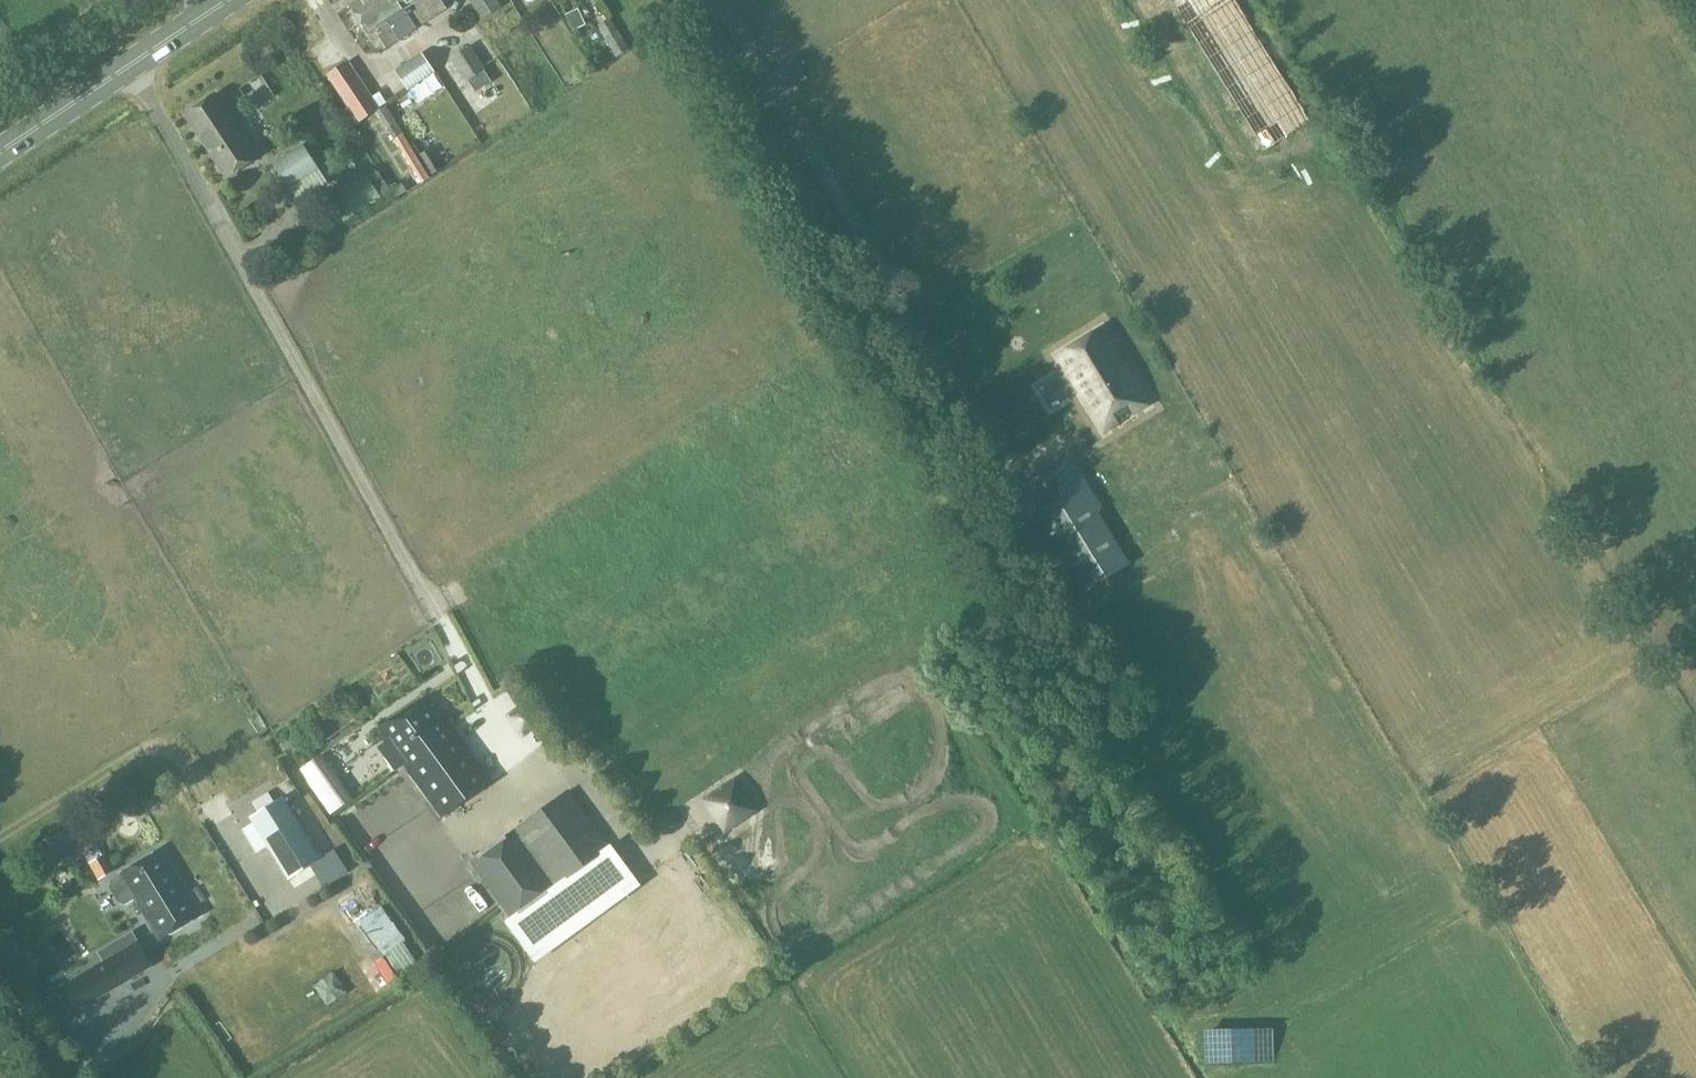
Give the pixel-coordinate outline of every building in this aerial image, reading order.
[(372,0),(361,0),(350,7),(369,35),(380,28),(384,34),(380,37),(389,49),(400,41),(372,0)] [(398,0),(372,0),(400,41),(412,33),(403,21),(400,24),(395,17),(405,11),(398,0)] [(405,11),(415,4),(420,11),(416,13),(423,25),(435,17),(424,0),(398,0),(405,11)] [(435,17),(447,10),(441,0),(424,0),(435,17)] [(483,21),(504,8),(499,0),(470,0),(483,21)] [(545,23),(559,16),(551,0),(541,0),(535,3),(545,23)] [(574,31),(586,25),(579,9),(567,15),(574,31)] [(599,27),(618,58),(631,50),(612,19),(599,27)] [(452,59),(467,83),(487,70),(472,47),(452,59)] [(409,90),(422,82),(435,73),(422,55),(397,72),(409,90)] [(348,61),(328,74),(351,110),(360,123),(380,110),(371,96),(348,61)] [(225,174),(259,152),(256,147),(251,149),(216,97),(187,116),(225,174)] [(396,141),(423,184),(432,179),(405,135),(396,141)] [(276,164),(302,205),(331,187),(305,145),(276,164)] [(432,175),(442,169),(430,149),(420,156),(432,175)] [(357,158),(338,168),(344,180),(363,171),(357,158)] [(1102,331),(1060,357),(1079,388),(1082,386),(1084,390),(1082,392),(1096,416),(1108,408),(1111,413),(1129,402),(1126,397),(1138,390),(1122,365),(1120,367),(1116,360),(1118,359),(1102,331)] [(1086,486),(1039,516),(1086,592),(1129,565),(1091,506),(1096,503),(1086,486)] [(443,817),(492,783),(429,696),(380,729),(443,817)] [(570,790),(469,864),(511,922),(612,848),(570,790)] [(248,827),(243,831),(250,842),(257,854),(268,846),(278,863),(288,879),(305,869),(321,859),(302,829),(284,799),(268,809),(251,819),(254,824),(248,827)] [(354,814),(370,835),(380,827),(364,807),(354,814)] [(113,885),(112,888),(116,895),(120,902),(123,903),(126,904),(131,901),(135,898),(148,919),(160,940),(181,928),(202,915),(183,883),(163,850),(143,862),(122,875),(122,876),(123,877),(118,880),(114,883),(113,885)] [(105,856),(92,864),(100,879),(113,871),(105,856)] [(373,909),(351,922),(386,980),(408,968),(373,909)] [(88,973),(62,989),(69,1000),(76,1011),(89,1004),(102,996),(127,981),(152,966),(146,955),(139,943),(105,963),(88,973)] [(1203,1057),(1233,1055),(1231,1019),(1201,1020),(1203,1057)]
